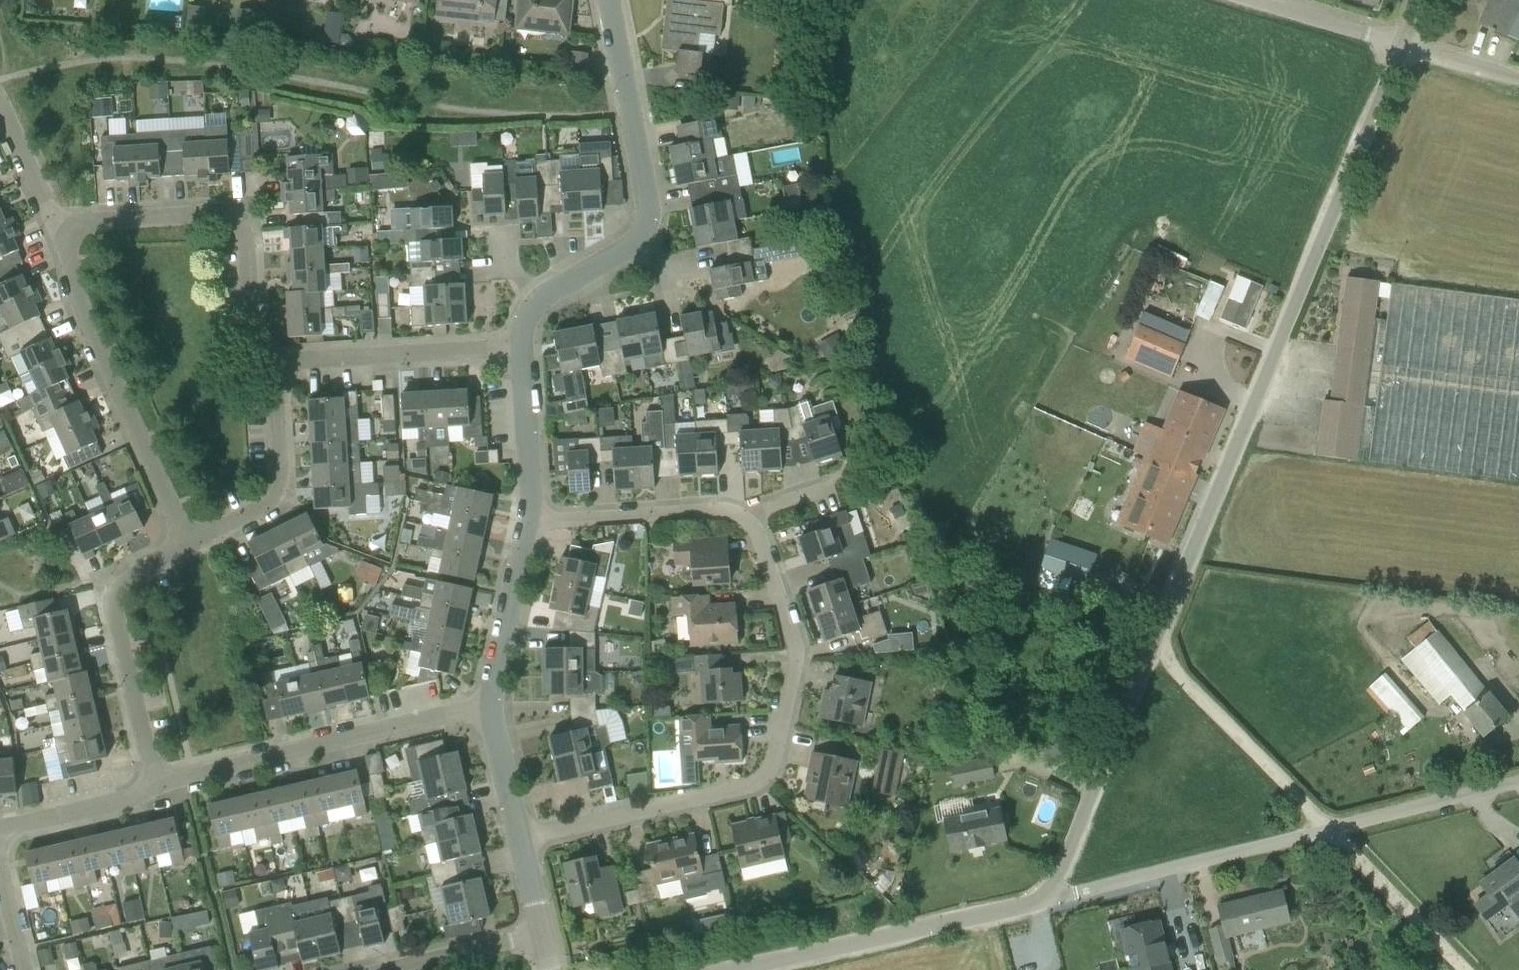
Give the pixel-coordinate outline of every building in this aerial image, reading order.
[(438,19),(494,25),(494,22),(496,0),(440,0),(438,19)] [(520,4),(517,29),(569,35),(573,0),(520,0),(520,4)] [(699,34),(721,36),(724,6),(732,7),(733,0),(697,0),(697,2),(681,0),(668,0),(662,50),(679,52),(677,74),(701,77),(703,54),(698,53),(699,34)] [(1515,17),(1518,19),(1518,0),(1490,0),(1479,24),(1492,30),(1491,31),(1495,33),(1495,31),(1507,36),(1515,17)] [(206,9),(189,7),(186,30),(203,33),(206,9)] [(262,13),(245,11),(244,24),(236,23),(235,36),(259,39),(259,38),(262,13)] [(343,15),(328,13),(326,28),(342,30),(343,15)] [(183,17),(152,15),(151,28),(182,30),(183,17)] [(506,25),(498,24),(497,35),(505,36),(506,25)] [(502,58),(502,54),(500,50),(495,49),(488,54),(488,59),(490,62),(493,63),(495,64),(496,63),(502,58)] [(570,70),(587,74),(592,55),(575,51),(570,70)] [(168,98),(167,84),(154,85),(154,99),(168,98)] [(242,109),(251,108),(250,93),(250,91),(241,91),(242,109)] [(742,92),(726,91),(725,106),(741,107),(742,92)] [(91,112),(113,110),(112,99),(90,101),(91,112)] [(270,111),(256,112),(256,125),(271,124),(270,111)] [(371,126),(363,116),(357,114),(348,120),(347,129),(353,137),(367,136),(366,130),(371,126)] [(681,146),(680,146),(670,148),(674,168),(714,161),(714,160),(711,142),(723,139),(719,118),(682,126),(684,132),(680,142),(681,146)] [(128,119),(102,121),(103,136),(129,135),(128,119)] [(243,172),(242,161),(240,136),(253,136),(253,133),(252,130),(235,131),(235,136),(229,136),(228,128),(206,130),(209,183),(219,182),(218,175),(244,173),(244,172),(243,172)] [(199,183),(209,183),(206,130),(171,133),(173,177),(186,176),(186,177),(199,176),(199,183)] [(162,178),(173,177),(171,133),(139,135),(136,135),(139,187),(150,186),(149,179),(162,178)] [(240,136),(242,161),(255,160),(254,145),(259,144),(258,133),(253,133),(253,136),(240,136)] [(108,138),(108,144),(102,145),(104,170),(116,169),(117,181),(130,180),(130,188),(139,187),(136,135),(108,137),(108,138)] [(374,171),(389,170),(387,149),(372,150),(374,171)] [(286,159),(288,185),(283,185),(283,184),(282,184),(283,195),(335,191),(347,190),(346,176),(334,177),(333,155),(286,159)] [(581,171),(584,213),(603,211),(602,184),(623,182),(617,157),(599,159),(580,160),(581,171)] [(678,187),(695,184),(697,196),(708,194),(740,188),(733,157),(714,160),(714,161),(674,168),(678,187)] [(486,217),(505,215),(506,221),(519,221),(518,198),(519,198),(516,164),(516,161),(502,162),(503,176),(488,177),(488,164),(471,165),(473,190),(474,203),(475,215),(486,215),(486,217)] [(552,215),(563,214),(584,213),(581,171),(562,173),(561,161),(548,162),(552,215)] [(552,215),(548,162),(539,162),(538,162),(536,163),(536,162),(516,164),(519,198),(518,198),(519,221),(539,219),(539,216),(552,215)] [(368,170),(349,171),(350,191),(370,190),(368,170)] [(382,191),(382,175),(371,176),(371,191),(382,191)] [(786,212),(801,208),(801,196),(801,184),(784,188),(784,191),(782,192),(786,212)] [(708,194),(710,206),(690,209),(694,229),(734,222),(730,202),(742,200),(740,188),(708,194)] [(304,215),(304,228),(329,226),(328,213),(324,214),(323,204),(336,203),(335,191),(283,195),(283,204),(285,204),(285,203),(291,203),(292,216),(304,215)] [(822,192),(801,196),(801,208),(824,204),(822,192)] [(452,208),(432,209),(397,211),(398,231),(378,233),(379,245),(420,243),(420,244),(430,243),(430,242),(429,230),(454,229),(452,208)] [(17,227),(13,219),(6,222),(1,210),(0,211),(0,235),(17,227)] [(698,249),(718,245),(725,244),(727,255),(752,251),(749,238),(738,241),(734,222),(694,229),(698,249)] [(329,227),(329,226),(304,228),(285,229),(286,240),(292,240),(292,252),(323,249),(337,248),(336,235),(348,234),(348,225),(329,227)] [(0,235),(0,272),(16,265),(17,266),(24,263),(19,252),(20,251),(15,240),(21,237),(17,227),(0,235)] [(451,274),(450,262),(464,261),(462,240),(430,242),(430,243),(420,244),(422,263),(411,263),(411,276),(451,274)] [(809,257),(807,242),(798,243),(801,259),(809,257)] [(768,281),(763,256),(773,254),(771,247),(752,251),(727,255),(730,267),(710,271),(714,291),(716,291),(718,302),(742,297),(740,287),(768,281)] [(325,266),(323,249),(292,252),(293,263),(287,263),(288,274),(325,271),(325,266)] [(337,265),(338,274),(350,273),(350,269),(349,264),(337,265)] [(3,309),(39,293),(35,285),(28,288),(23,276),(22,277),(17,266),(16,265),(0,272),(0,303),(3,309)] [(325,275),(338,274),(337,265),(325,266),(325,271),(288,274),(288,283),(294,282),(295,293),(295,294),(320,293),(327,292),(325,275)] [(465,285),(452,285),(451,274),(411,276),(412,288),(422,287),(423,307),(423,308),(466,305),(465,285)] [(1324,401),(1317,456),(1518,483),(1518,301),(1391,284),(1379,282),(1347,278),(1331,402),(1324,401)] [(1245,331),(1264,287),(1251,281),(1241,303),(1229,298),(1220,320),(1245,331)] [(1210,284),(1204,298),(1218,304),(1224,290),(1210,284)] [(45,328),(40,318),(41,317),(36,306),(43,303),(39,293),(3,309),(4,311),(3,312),(11,331),(0,336),(0,339),(3,346),(45,328)] [(320,310),(321,310),(320,293),(295,294),(295,293),(288,294),(289,307),(283,307),(283,317),(320,315),(320,310)] [(378,310),(391,309),(390,294),(389,294),(377,295),(378,310)] [(423,307),(412,308),(413,328),(467,325),(466,305),(423,308),(423,307)] [(346,314),(345,308),(333,308),(333,309),(332,309),(333,319),(346,318),(346,314)] [(291,339),(322,337),(324,337),(324,324),(333,323),(333,319),(332,309),(321,310),(320,310),(320,315),(283,317),(284,326),(290,326),(291,339)] [(375,334),(374,314),(374,311),(360,312),(361,313),(346,314),(346,318),(357,317),(360,321),(361,335),(375,334)] [(681,318),(685,337),(673,339),(678,364),(690,362),(689,358),(720,353),(719,343),(731,341),(728,323),(715,325),(713,314),(702,316),(702,314),(681,318)] [(673,339),(662,341),(657,315),(636,319),(644,359),(646,370),(678,364),(673,339)] [(631,361),(644,359),(636,319),(617,322),(620,339),(609,342),(615,376),(627,374),(626,367),(629,366),(631,364),(631,361)] [(1127,359),(1171,377),(1186,342),(1142,324),(1127,359)] [(581,371),(601,367),(603,378),(615,376),(609,342),(597,344),(594,327),(574,330),(581,371)] [(22,354),(30,372),(67,356),(63,348),(56,351),(51,339),(50,340),(45,328),(3,346),(5,350),(8,357),(9,360),(22,354)] [(567,401),(546,405),(547,419),(567,415),(567,416),(585,413),(585,411),(589,410),(581,371),(574,330),(554,334),(558,355),(561,370),(567,401)] [(847,351),(838,334),(819,345),(828,362),(847,351)] [(547,373),(561,370),(558,355),(544,359),(547,373)] [(30,372),(31,374),(39,393),(30,397),(19,402),(25,415),(33,411),(32,409),(73,391),(69,381),(70,380),(65,369),(71,366),(67,356),(30,372)] [(768,376),(769,385),(776,389),(782,388),(781,375),(768,376)] [(738,384),(740,396),(756,394),(754,381),(738,384)] [(726,386),(728,398),(740,396),(738,384),(726,386)] [(695,390),(695,403),(706,403),(706,390),(695,390)] [(32,409),(33,411),(44,434),(45,434),(48,440),(59,435),(95,418),(92,411),(85,414),(80,402),(79,403),(73,391),(32,409)] [(428,394),(424,394),(427,441),(428,448),(449,447),(449,442),(446,393),(429,394),(429,391),(428,391),(428,394)] [(446,393),(449,442),(464,442),(464,439),(476,438),(476,447),(488,447),(488,437),(483,438),(482,414),(481,404),(469,404),(469,391),(446,393)] [(358,405),(357,392),(343,393),(343,399),(310,401),(310,405),(307,405),(307,406),(310,406),(311,423),(345,420),(344,409),(356,408),(358,405)] [(402,395),(404,415),(404,431),(419,431),(420,441),(427,441),(424,394),(422,394),(421,392),(420,392),(420,394),(402,395)] [(1166,543),(1194,477),(1222,410),(1182,392),(1166,429),(1153,459),(1147,457),(1128,500),(1134,503),(1125,526),(1166,543)] [(662,397),(663,411),(674,410),(674,395),(662,397)] [(382,397),(384,417),(384,422),(396,422),(394,396),(382,397)] [(807,438),(810,445),(816,464),(842,456),(829,417),(818,420),(811,402),(807,401),(799,403),(797,406),(789,409),(788,410),(795,442),(807,438)] [(613,409),(599,410),(600,428),(615,427),(613,409)] [(774,411),(774,423),(774,424),(770,425),(770,429),(760,429),(762,472),(783,471),(781,443),(795,442),(788,410),(774,411)] [(585,413),(567,416),(569,427),(587,423),(585,413)] [(729,446),(741,445),(743,473),(762,472),(760,429),(751,430),(750,418),(746,415),(728,415),(728,421),(727,421),(729,446)] [(95,418),(59,435),(69,456),(64,458),(70,470),(103,455),(98,443),(93,432),(100,429),(95,418)] [(363,440),(374,439),(373,419),(362,420),(363,440)] [(345,421),(345,420),(311,423),(312,441),(309,441),(310,442),(312,442),(312,444),(359,441),(358,420),(345,421)] [(719,475),(718,455),(717,446),(729,446),(727,421),(696,423),(697,434),(696,434),(699,476),(719,475)] [(396,433),(396,422),(384,422),(384,434),(396,433)] [(666,460),(678,459),(679,477),(699,476),(696,434),(697,434),(696,423),(675,425),(663,425),(666,460)] [(656,489),(654,461),(666,460),(663,425),(651,426),(652,447),(633,448),(635,490),(656,489)] [(12,447),(5,432),(0,434),(0,452),(12,447)] [(602,464),(614,463),(616,491),(635,490),(633,448),(633,437),(600,439),(602,464)] [(592,493),(590,464),(602,464),(600,439),(578,440),(579,453),(568,453),(569,473),(571,494),(592,493)] [(361,463),(359,441),(312,444),(312,448),(310,448),(310,449),(313,449),(314,466),(361,463)] [(417,444),(418,459),(427,458),(426,443),(417,444)] [(399,445),(387,445),(388,460),(400,460),(399,445)] [(499,465),(498,451),(488,451),(489,465),(499,465)] [(20,466),(16,457),(9,460),(13,470),(20,466)] [(426,460),(407,461),(408,471),(427,475),(426,460)] [(315,489),(367,485),(367,483),(364,482),(362,482),(361,463),(314,466),(315,484),(312,484),(312,485),(315,485),(315,489)] [(385,484),(386,484),(406,482),(406,475),(400,475),(400,467),(384,468),(385,484)] [(9,496),(30,487),(31,486),(24,470),(2,480),(9,496)] [(47,481),(42,471),(39,472),(31,476),(35,486),(47,481)] [(448,486),(450,474),(437,471),(434,483),(447,486),(448,486)] [(490,480),(475,476),(473,487),(487,490),(490,480)] [(56,495),(50,482),(37,487),(43,501),(56,495)] [(386,497),(407,496),(406,491),(406,482),(386,484),(386,497)] [(102,498),(110,494),(105,484),(97,488),(102,498)] [(133,533),(145,528),(138,514),(150,509),(139,484),(131,487),(111,497),(110,494),(102,498),(107,509),(107,510),(111,508),(127,542),(136,539),(133,533)] [(315,492),(316,510),(351,508),(351,516),(367,515),(366,497),(380,496),(379,484),(367,485),(315,489),(315,491),(313,491),(313,492),(315,492)] [(445,495),(417,489),(415,501),(422,503),(489,517),(489,515),(492,515),(492,514),(490,514),(493,496),(486,494),(447,486),(445,495)] [(488,521),(489,517),(422,503),(420,511),(452,518),(449,531),(484,539),(488,522),(490,522),(491,521),(488,521)] [(894,520),(904,517),(901,506),(891,509),(894,520)] [(118,547),(127,542),(111,508),(107,510),(107,509),(92,516),(105,546),(116,541),(118,547)] [(74,511),(66,515),(87,561),(96,556),(94,551),(105,546),(92,516),(80,522),(74,511)] [(809,565),(828,559),(836,556),(839,567),(840,568),(864,560),(863,559),(871,557),(863,534),(855,537),(847,512),(815,523),(819,533),(800,539),(809,565)] [(324,546),(318,533),(309,515),(292,523),(291,520),(290,521),(291,523),(288,525),(310,567),(316,563),(311,553),(324,546)] [(16,535),(9,520),(0,523),(0,543),(16,535)] [(309,567),(310,567),(288,525),(286,526),(285,524),(284,524),(285,527),(269,534),(290,577),(291,576),(296,587),(315,578),(309,567)] [(484,539),(449,531),(440,529),(438,539),(420,535),(417,547),(433,550),(479,560),(480,557),(483,558),(483,556),(480,556),(484,539)] [(271,587),(279,582),(286,579),(290,577),(269,534),(249,544),(259,564),(248,569),(260,592),(271,587)] [(1097,555),(1051,539),(1041,569),(1088,584),(1088,582),(1097,557),(1097,555)] [(675,544),(676,564),(676,568),(692,567),(693,585),(730,582),(728,554),(716,555),(715,541),(675,544)] [(574,560),(562,558),(556,584),(588,591),(591,576),(606,579),(615,543),(605,545),(594,546),(593,551),(577,547),(574,560)] [(920,556),(916,545),(904,549),(908,560),(920,556)] [(439,574),(455,578),(475,582),(479,564),(481,565),(481,563),(479,563),(479,560),(433,550),(432,557),(442,560),(439,574)] [(836,582),(828,585),(809,591),(818,617),(853,606),(848,591),(871,583),(864,560),(840,568),(839,567),(832,569),(836,582)] [(357,578),(377,586),(383,570),(363,562),(357,578)] [(299,596),(290,577),(286,579),(293,594),(289,596),(292,600),(299,596)] [(473,590),(415,577),(413,587),(404,585),(402,597),(422,601),(468,611),(471,612),(471,610),(469,609),(473,590)] [(570,632),(594,634),(594,633),(599,610),(584,606),(588,591),(556,584),(551,610),(562,613),(558,629),(557,629),(557,630),(570,632)] [(736,606),(711,608),(710,596),(698,597),(698,595),(682,596),(682,597),(671,598),(672,617),(687,616),(689,636),(690,636),(691,648),(708,647),(708,655),(721,654),(720,644),(739,642),(736,606)] [(68,611),(58,613),(57,613),(54,600),(20,608),(25,631),(38,628),(40,640),(73,632),(71,621),(74,620),(73,619),(71,619),(68,611)] [(464,632),(468,611),(422,601),(421,608),(418,607),(414,610),(392,605),(390,616),(427,624),(464,632)] [(640,618),(643,604),(631,601),(628,615),(640,618)] [(826,642),(845,636),(853,633),(857,645),(888,635),(880,611),(857,619),(853,606),(818,617),(826,642)] [(287,624),(281,612),(267,620),(273,631),(286,625),(287,624)] [(365,615),(361,632),(375,635),(379,618),(365,615)] [(346,634),(356,632),(354,620),(344,623),(346,634)] [(427,624),(424,639),(413,636),(412,643),(459,653),(460,651),(462,651),(463,648),(460,648),(464,632),(427,624)] [(76,644),(73,632),(40,640),(43,653),(31,656),(32,664),(79,654),(77,645),(80,645),(79,644),(76,644)] [(544,673),(581,673),(581,650),(596,650),(596,634),(594,634),(570,632),(570,650),(544,650),(544,673)] [(1508,718),(1488,693),(1487,694),(1437,632),(1402,659),(1440,704),(1451,695),(1465,712),(1464,713),(1484,738),(1508,718)] [(876,654),(889,653),(889,641),(873,646),(876,654)] [(420,668),(439,672),(454,676),(458,658),(461,658),(461,657),(458,657),(459,653),(412,643),(411,644),(404,642),(402,650),(410,651),(405,675),(418,678),(420,668)] [(332,707),(349,703),(338,657),(325,660),(321,645),(313,647),(315,652),(316,652),(329,708),(331,708),(332,710),(333,710),(332,707)] [(371,698),(367,679),(359,645),(351,647),(352,654),(338,657),(349,703),(366,699),(367,702),(368,702),(367,699),(371,698)] [(325,709),(329,708),(316,652),(315,652),(308,654),(313,674),(299,678),(307,713),(324,709),(325,712),(326,711),(325,709)] [(79,654),(32,664),(34,673),(38,672),(41,685),(52,682),(51,682),(83,675),(83,673),(81,663),(84,662),(83,661),(80,662),(79,654)] [(723,655),(703,656),(693,656),(695,674),(701,674),(702,705),(743,702),(741,674),(732,674),(732,669),(723,669),(723,655)] [(416,687),(437,682),(439,672),(420,668),(418,678),(416,687)] [(45,697),(47,705),(93,694),(91,686),(94,685),(94,684),(91,685),(88,672),(83,673),(83,675),(51,682),(52,682),(52,684),(55,684),(57,694),(45,697)] [(263,674),(269,700),(281,697),(285,718),(307,713),(299,678),(277,683),(275,672),(263,674)] [(544,695),(564,695),(571,695),(571,715),(596,712),(596,711),(596,695),(602,695),(602,676),(596,673),(581,673),(544,673),(544,695)] [(1408,731),(1424,717),(1385,673),(1369,687),(1393,714),(1408,731)] [(820,718),(839,722),(864,727),(873,684),(835,677),(832,692),(825,690),(824,696),(824,695),(824,696),(823,700),(823,701),(820,718)] [(47,705),(49,714),(52,726),(63,724),(64,723),(64,724),(98,716),(95,704),(98,703),(98,702),(95,702),(93,694),(47,705)] [(23,700),(10,703),(13,712),(25,709),(23,700)] [(36,708),(38,716),(49,714),(47,705),(36,708)] [(672,718),(671,705),(663,706),(664,718),(672,718)] [(26,710),(27,719),(38,716),(36,708),(26,710)] [(575,733),(569,734),(550,739),(555,761),(605,750),(605,749),(611,743),(607,725),(600,727),(596,712),(571,715),(575,733)] [(1403,736),(1408,731),(1393,714),(1387,719),(1403,736)] [(740,726),(712,728),(711,716),(703,717),(703,715),(687,716),(687,718),(679,718),(680,736),(693,735),(695,762),(715,760),(715,764),(743,762),(740,726)] [(52,726),(55,740),(57,747),(103,737),(101,728),(104,728),(104,726),(101,727),(98,716),(64,724),(64,723),(63,724),(52,726)] [(105,745),(103,737),(57,747),(57,748),(46,750),(43,751),(50,784),(66,780),(99,772),(97,761),(108,758),(105,746),(108,745),(108,744),(105,745)] [(57,747),(55,740),(44,742),(46,750),(57,748),(57,747)] [(447,755),(444,740),(415,747),(423,781),(463,772),(458,752),(447,755)] [(946,751),(949,767),(954,787),(993,779),(989,759),(964,764),(960,748),(946,751)] [(560,783),(574,779),(586,777),(589,792),(614,787),(605,750),(555,761),(560,783)] [(881,750),(873,793),(895,798),(904,754),(881,750)] [(805,799),(824,803),(848,808),(857,763),(812,753),(808,775),(810,775),(805,799)] [(18,794),(15,759),(1,761),(0,754),(0,795),(18,794)] [(1375,772),(1372,765),(1362,769),(1364,776),(1375,772)] [(696,784),(695,769),(681,770),(682,785),(696,784)] [(369,816),(363,791),(359,771),(334,777),(341,809),(354,806),(357,818),(369,816)] [(423,781),(426,791),(420,799),(409,802),(412,816),(418,815),(453,807),(451,795),(467,791),(463,772),(423,781)] [(370,776),(374,796),(376,801),(388,798),(382,773),(370,776)] [(309,783),(319,827),(330,825),(328,812),(341,809),(334,777),(309,783)] [(304,818),(307,830),(319,827),(309,783),(284,789),(291,821),(304,818)] [(29,806),(42,803),(37,784),(24,787),(29,806)] [(259,795),(269,838),(270,837),(281,835),(279,824),(291,821),(284,789),(259,795)] [(258,841),(269,838),(259,795),(235,800),(242,832),(246,848),(258,845),(258,841)] [(220,849),(232,847),(231,835),(242,832),(235,800),(210,806),(220,849)] [(426,846),(477,834),(473,815),(456,819),(453,807),(418,815),(422,832),(423,831),(426,846)] [(951,851),(968,848),(969,849),(984,846),(984,844),(1005,840),(999,810),(945,821),(951,851)] [(390,822),(388,813),(385,814),(376,816),(375,816),(377,825),(390,822)] [(732,826),(737,845),(745,881),(788,871),(775,816),(774,816),(774,819),(760,822),(760,820),(732,826)] [(158,857),(171,854),(174,866),(186,863),(176,819),(151,825),(158,857)] [(126,830),(136,874),(148,872),(145,860),(158,857),(151,825),(126,830)] [(309,838),(321,835),(319,827),(307,830),(309,838)] [(124,877),(131,876),(136,874),(126,830),(101,836),(109,868),(121,865),(124,877)] [(482,854),(477,834),(426,846),(433,877),(467,869),(465,858),(482,854)] [(281,835),(270,837),(272,846),(283,843),(281,835)] [(719,854),(699,858),(694,835),(672,840),(684,895),(685,902),(708,897),(707,892),(726,888),(719,854)] [(96,871),(109,868),(101,836),(77,842),(87,886),(99,884),(96,871)] [(393,838),(380,840),(383,853),(396,850),(393,838)] [(648,845),(654,869),(635,873),(641,904),(684,895),(672,840),(648,845)] [(52,848),(59,880),(60,880),(72,877),(75,887),(75,889),(87,886),(77,842),(52,848)] [(38,896),(40,896),(50,893),(47,882),(59,880),(52,848),(27,854),(34,885),(35,885),(38,896)] [(197,856),(195,848),(187,849),(189,858),(197,856)] [(596,918),(623,912),(614,875),(600,878),(596,857),(566,864),(575,907),(593,903),(596,918)] [(1518,928),(1518,865),(1514,859),(1480,884),(1489,896),(1475,906),(1486,920),(1501,941),(1518,928)] [(353,880),(350,866),(335,869),(339,884),(353,880)] [(447,907),(486,898),(481,878),(470,881),(467,869),(433,877),(433,878),(428,879),(435,910),(447,907)] [(237,884),(234,870),(218,874),(221,888),(237,884)] [(317,874),(319,884),(335,881),(333,870),(317,874)] [(882,896),(893,885),(894,885),(897,874),(882,870),(882,874),(871,885),(882,896)] [(282,893),(286,886),(284,879),(272,882),(274,894),(282,893)] [(359,921),(361,929),(365,948),(385,944),(377,905),(386,903),(383,890),(381,885),(370,887),(369,893),(342,899),(347,924),(359,921)] [(240,907),(237,889),(223,892),(227,909),(240,907)] [(1289,921),(1282,892),(1218,907),(1223,927),(1210,930),(1218,964),(1219,969),(1235,969),(1227,937),(1289,921)] [(443,927),(447,940),(482,932),(479,920),(491,917),(486,898),(447,907),(451,925),(443,927)] [(342,954),(337,934),(335,926),(347,924),(342,899),(329,902),(332,914),(313,918),(322,958),(342,954)] [(134,908),(132,901),(123,903),(127,923),(145,919),(142,906),(134,908)] [(397,907),(388,909),(393,934),(406,931),(400,906),(397,907)] [(211,924),(208,910),(191,914),(194,927),(195,928),(211,924)] [(285,938),(296,935),(303,963),(322,958),(313,918),(293,922),(291,911),(279,914),(285,938)] [(95,919),(98,931),(114,927),(111,914),(95,919)] [(275,949),(273,941),(285,938),(279,914),(267,916),(269,929),(250,933),(259,969),(273,969),(280,968),(275,949)] [(717,917),(720,930),(732,927),(729,915),(717,917)] [(93,930),(89,917),(71,922),(75,935),(93,930)] [(161,939),(173,939),(173,922),(161,922),(161,939)] [(1132,969),(1170,969),(1158,923),(1123,931),(1132,969)] [(113,946),(124,944),(122,930),(111,933),(113,946)] [(64,945),(68,960),(81,957),(77,942),(64,945)] [(192,951),(180,954),(184,969),(217,969),(212,946),(192,951)] [(56,964),(52,948),(40,951),(44,967),(56,964)] [(180,954),(150,961),(152,969),(184,969),(180,954)] [(150,961),(131,966),(128,969),(152,969),(150,961)]
